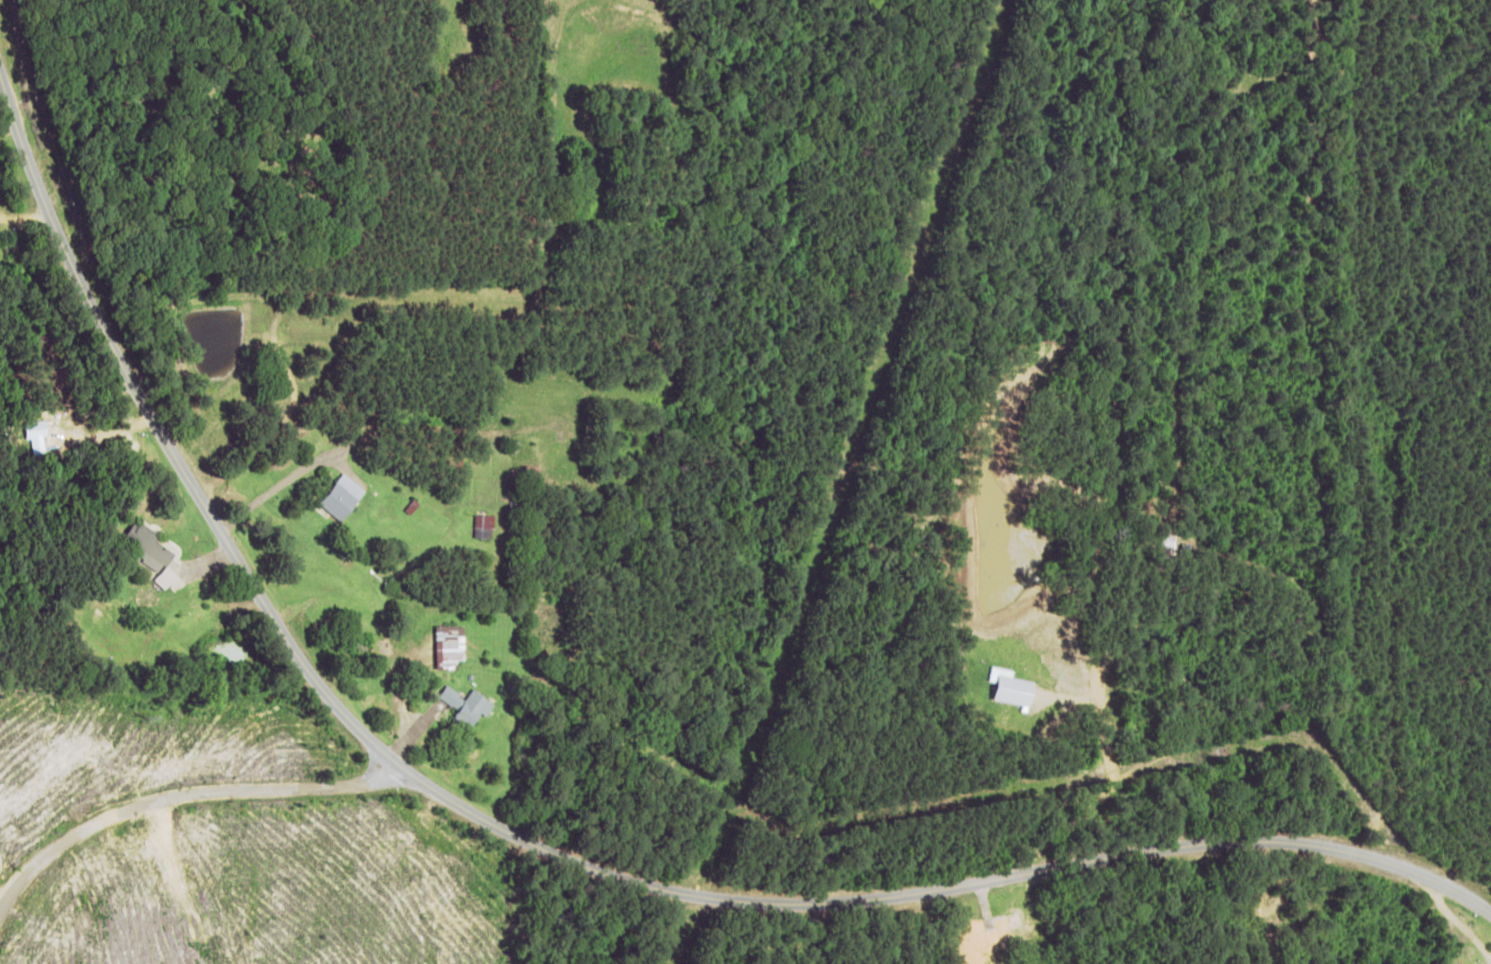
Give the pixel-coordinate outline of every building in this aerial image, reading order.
[(340,523),(360,501),(338,482),(319,503),(340,523)] [(494,514),(474,514),(474,537),(489,537),(489,527),(494,527),(494,514)] [(124,538),(141,548),(136,557),(159,571),(153,581),(167,590),(177,573),(167,567),(176,553),(156,541),(160,534),(135,519),(124,538)] [(436,626),(437,668),(456,668),(456,660),(465,659),(464,625),(436,626)] [(1005,678),(1007,670),(986,666),(981,699),(1020,705),(1024,681),(1005,678)] [(464,696),(445,684),(437,697),(456,708),(464,696)] [(482,712),(487,715),(495,702),(473,688),(455,716),(473,727),(482,712)]
